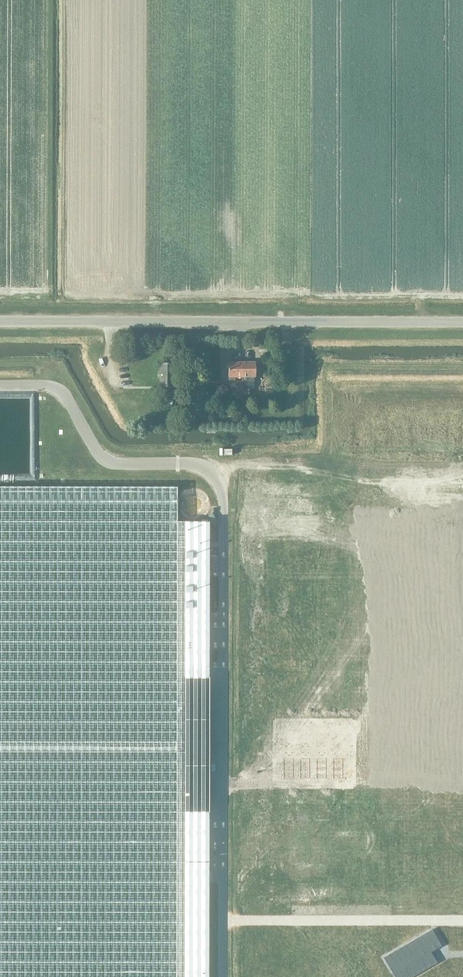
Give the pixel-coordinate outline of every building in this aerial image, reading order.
[(243,377),(242,362),(228,362),(229,377),(243,377)] [(243,385),(243,394),(250,394),(250,382),(255,382),(255,377),(257,377),(257,362),(242,362),(243,377),(243,385)] [(165,396),(174,396),(174,363),(161,363),(161,387),(164,387),(165,396)] [(232,394),(243,394),(243,385),(237,385),(237,386),(232,386),(232,394)] [(210,522),(178,522),(177,487),(0,487),(0,976),(209,976),(210,522)] [(191,520),(193,520),(195,520),(197,519),(199,519),(201,518),(203,517),(205,516),(206,514),(208,512),(209,511),(209,509),(210,507),(210,504),(210,502),(210,500),(209,498),(208,496),(207,495),(206,493),(204,492),(203,490),(201,489),(199,489),(197,488),(195,488),(193,488),(191,488),(189,489),(187,490),(185,491),(183,492),(182,494),(180,495),(179,497),(179,499),(178,501),(178,503),(178,505),(178,507),(179,509),(180,511),(181,513),(182,515),(184,516),(185,517),(187,518),(189,519),(191,520)] [(383,958),(395,976),(412,976),(437,963),(431,952),(441,946),(432,929),(383,958)]
